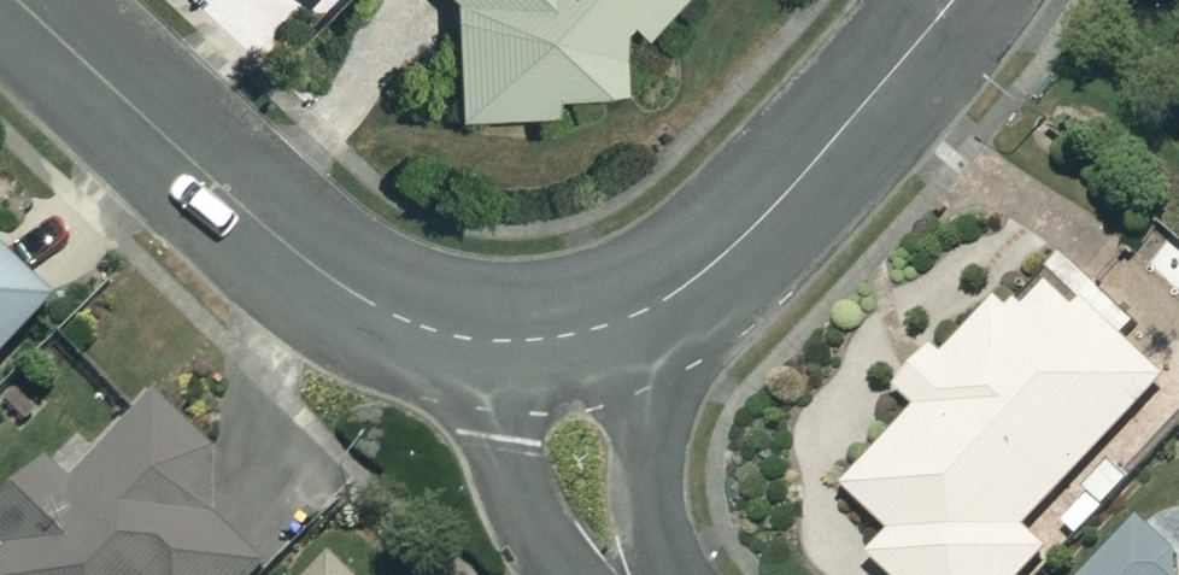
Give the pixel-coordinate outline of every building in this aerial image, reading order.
[(606,84),(611,14),(633,31),(663,0),(445,0),(452,112),(542,107),(541,88),(606,84)] [(0,249),(0,350),(51,297),(0,249)] [(1051,266),(1023,296),(990,304),(908,389),(841,480),(891,527),(869,550),(895,574),(1017,574),(1050,540),(1025,516),(1118,419),(1150,450),(1177,421),(1146,391),(1164,373),(1051,266)] [(345,485),(223,347),(84,469),(64,445),(0,501),(0,574),(242,574),(345,485)] [(1132,516),(1080,574),(1178,574),(1166,564),(1176,554),(1132,516)] [(322,556),(304,574),(341,574),(322,556)]
